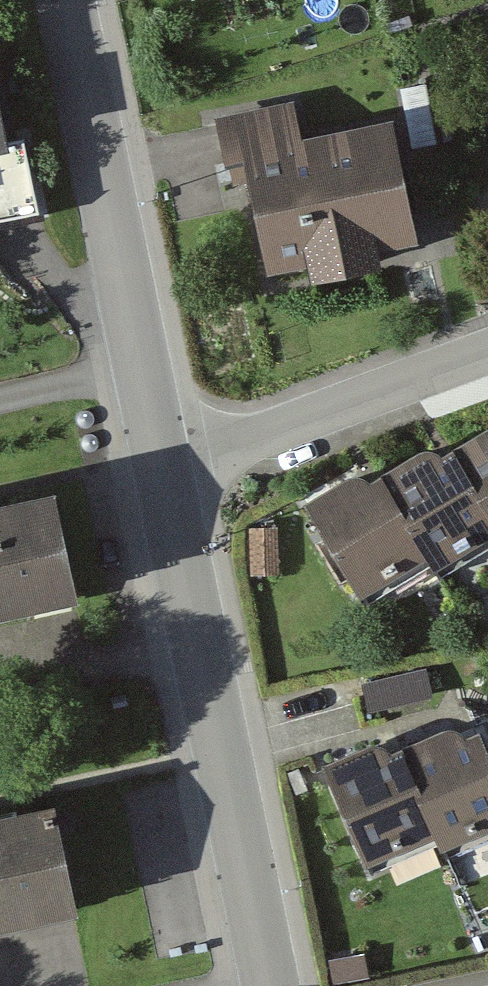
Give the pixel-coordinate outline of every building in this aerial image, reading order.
[(296,105),(218,119),(228,177),(246,174),(266,285),(308,277),(311,293),(383,280),(379,259),(417,253),(394,127),(303,143),(296,105)] [(451,434),(487,496),(487,412),(451,434)] [(379,462),(434,556),(442,570),(487,542),(487,496),(451,434),(441,439),(435,435),(426,435),(379,462)] [(356,460),(308,489),(371,594),(434,556),(379,462),(371,466),(364,461),(356,460)] [(0,480),(0,590),(79,573),(57,468),(0,480)] [(279,522),(251,523),(252,568),(280,567),(279,522)] [(429,663),(363,677),(370,708),(435,694),(429,663)] [(401,732),(444,834),(450,849),(487,833),(487,732),(482,717),(464,724),(451,715),(444,714),(401,732)] [(373,729),(323,749),(372,865),(444,834),(401,732),(388,737),(383,732),(373,729)] [(77,884),(54,782),(0,795),(0,901),(77,884)] [(365,949),(329,955),(334,981),(369,975),(365,949)]
